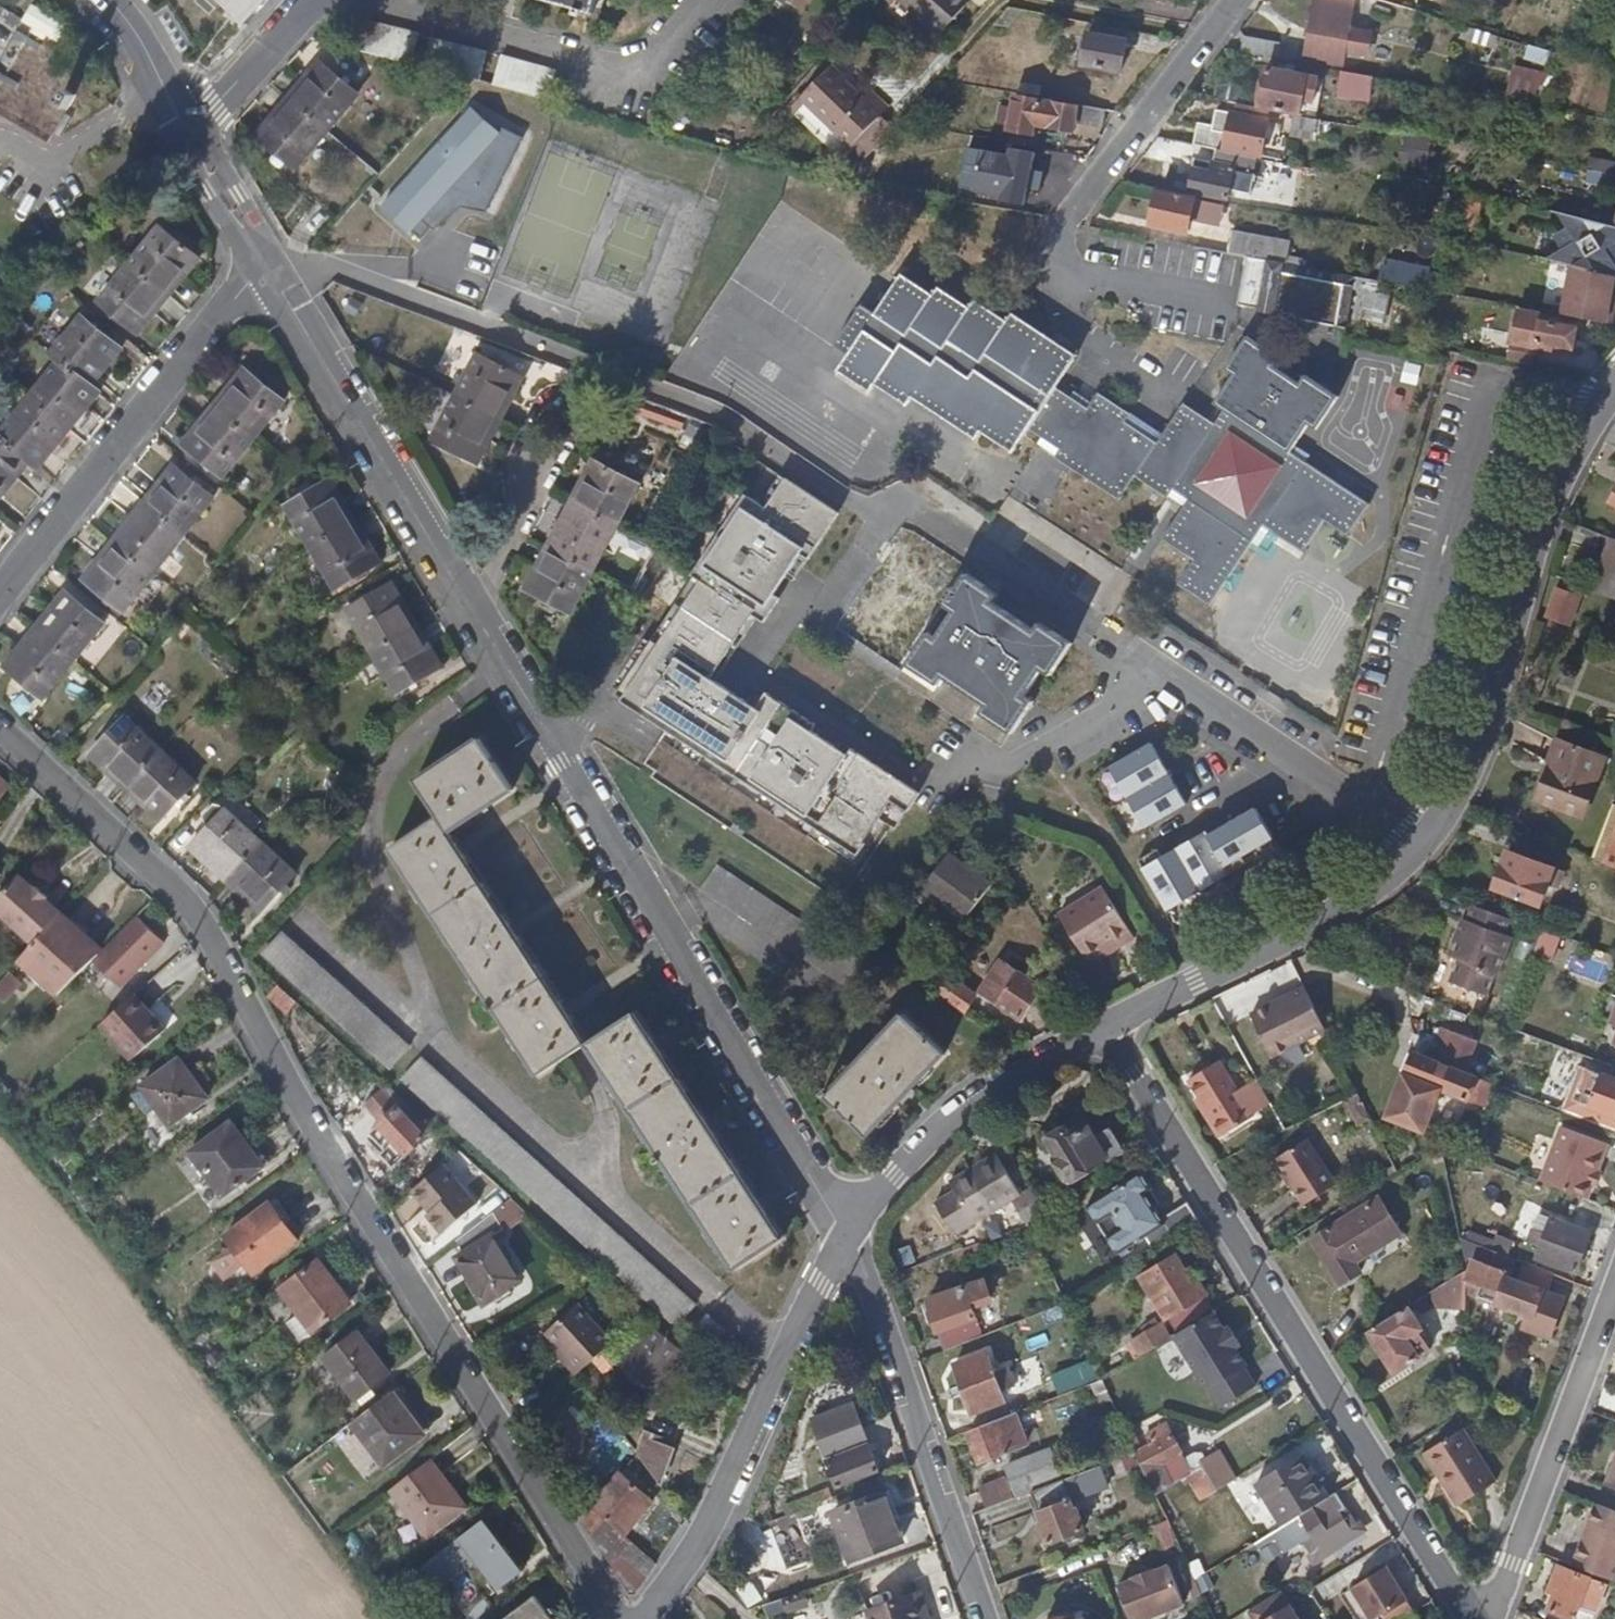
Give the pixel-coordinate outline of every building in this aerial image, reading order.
[(596,9),(599,0),(562,0),(580,5),(590,8),(596,9)] [(939,35),(963,7),(955,0),(898,0),(918,17),(939,35)] [(1325,8),(1314,6),(1313,9),(1311,9),(1305,12),(1303,20),(1307,25),(1311,27),(1304,58),(1342,65),(1354,0),(1327,0),(1325,8)] [(6,79),(19,39),(18,39),(24,23),(0,16),(0,77),(6,79)] [(356,50),(411,65),(420,35),(365,20),(356,50)] [(1131,31),(1092,24),(1090,35),(1128,43),(1131,31)] [(1128,43),(1090,35),(1082,65),(1120,73),(1128,43)] [(435,38),(426,65),(479,80),(487,52),(435,38)] [(1514,63),(1550,69),(1554,49),(1517,43),(1514,63)] [(504,57),(496,82),(549,97),(557,71),(504,57)] [(1542,100),(1547,70),(1511,64),(1506,94),(1542,100)] [(318,65),(306,80),(313,86),(295,107),(277,129),(270,125),(259,138),(299,170),(359,96),(318,65)] [(1315,74),(1265,67),(1259,103),(1299,110),(1302,92),(1312,94),(1315,74)] [(839,156),(855,172),(866,160),(877,148),(894,130),(880,117),(887,109),(869,92),(861,99),(829,68),(789,108),(795,114),(839,156)] [(1363,98),(1368,73),(1340,70),(1336,93),(1363,98)] [(288,102),(295,107),(313,86),(306,80),(288,102)] [(1215,80),(1212,99),(1243,103),(1245,84),(1215,80)] [(411,232),(508,129),(476,98),(378,201),(411,232)] [(1102,126),(1106,109),(1076,104),(1075,107),(1039,101),(1034,125),(1072,132),(1074,121),(1102,126)] [(288,102),(270,125),(277,129),(295,107),(288,102)] [(1215,148),(1223,149),(1223,145),(1262,153),(1269,119),(1214,106),(1211,123),(1196,120),(1191,144),(1215,148)] [(1316,128),(1319,115),(1295,111),(1292,124),(1316,128)] [(1192,166),(1187,190),(1227,197),(1229,186),(1235,187),(1240,166),(1253,168),(1256,154),(1223,149),(1215,148),(1213,160),(1197,157),(1195,167),(1192,166)] [(1012,149),(1001,202),(1024,206),(1035,154),(1012,149)] [(1158,195),(1150,226),(1186,234),(1193,202),(1158,195)] [(1614,239),(1614,225),(1592,218),(1556,209),(1567,224),(1558,229),(1555,254),(1544,259),(1571,265),(1614,275),(1614,266),(1608,255),(1614,250),(1614,249),(1611,242),(1614,239)] [(107,304),(144,335),(157,320),(151,316),(169,295),(186,274),(192,279),(206,263),(167,232),(107,304)] [(1233,234),(1228,255),(1280,264),(1285,265),(1289,243),(1233,234)] [(1228,255),(1195,249),(1194,256),(1154,249),(1146,290),(1258,311),(1266,272),(1277,274),(1280,264),(1228,255)] [(1395,260),(1393,279),(1425,283),(1428,264),(1395,260)] [(1612,291),(1614,275),(1571,265),(1562,315),(1610,324),(1613,307),(1609,306),(1612,291)] [(169,295),(174,299),(192,279),(186,274),(169,295)] [(916,398),(978,441),(985,432),(1016,453),(1034,428),(1050,438),(1067,449),(1062,455),(1061,458),(1124,500),(1140,477),(1172,499),(1173,497),(1177,492),(1192,503),(1189,508),(1165,542),(1196,564),(1180,587),(1213,610),(1256,546),(1267,530),(1274,535),(1307,557),(1328,527),(1351,543),(1372,512),(1308,469),(1292,458),(1297,451),(1312,429),(1320,417),(1329,423),(1344,400),(1312,379),(1306,387),(1279,369),(1285,360),(1254,339),(1240,359),(1248,364),(1240,376),(1220,406),(1222,407),(1229,411),(1218,427),(1211,423),(1187,406),(1160,446),(1141,433),(1146,426),(1102,396),(1096,406),(1091,413),(1075,402),(1059,391),(1080,361),(1017,317),(1010,326),(979,304),(973,311),(942,291),(936,298),(906,277),(879,315),(866,306),(836,348),(850,358),(840,372),(873,394),(879,386),(909,407),(916,398)] [(151,316),(157,320),(174,299),(169,295),(151,316)] [(1536,343),(1534,350),(1571,358),(1579,325),(1521,312),(1515,338),(1536,343)] [(6,501),(20,484),(13,479),(32,456),(38,462),(68,424),(98,389),(91,383),(109,363),(115,368),(128,351),(89,319),(58,356),(65,363),(6,435),(0,430),(0,496),(6,501)] [(1531,367),(1534,350),(1536,343),(1515,338),(1510,363),(1531,367)] [(484,466),(492,449),(483,445),(496,420),(509,394),(518,398),(526,381),(481,359),(437,442),(484,466)] [(1248,364),(1240,359),(1232,371),(1240,376),(1248,364)] [(91,383),(98,389),(115,368),(109,363),(91,383)] [(200,428),(187,444),(227,476),(289,401),(248,368),(235,384),(241,389),(224,410),(205,433),(200,428)] [(235,384),(218,405),(224,410),(241,389),(235,384)] [(68,424),(77,431),(106,395),(98,389),(68,424)] [(496,420),(505,424),(518,398),(509,394),(496,420)] [(1091,413),(1096,406),(1080,395),(1075,402),(1091,413)] [(218,405),(200,428),(205,433),(224,410),(218,405)] [(1229,411),(1222,407),(1211,423),(1218,427),(1229,411)] [(1321,434),(1329,423),(1320,417),(1312,429),(1321,434)] [(483,445),(492,449),(505,424),(496,420),(483,445)] [(1603,443),(1614,448),(1614,422),(1603,443)] [(68,424),(38,462),(47,469),(77,431),(68,424)] [(1046,444),(1062,455),(1067,449),(1050,438),(1046,444)] [(1292,458),(1308,469),(1313,462),(1297,451),(1292,458)] [(13,479),(20,484),(38,462),(32,456),(13,479)] [(538,570),(528,589),(574,614),(640,485),(594,461),(584,481),(592,485),(580,509),(559,550),(545,575),(538,570)] [(102,563),(89,577),(128,610),(219,499),(180,467),(167,482),(174,488),(157,509),(150,503),(136,520),(143,526),(126,546),(108,568),(102,563)] [(750,701),(854,543),(758,480),(612,704),(676,746),(709,768),(771,809),(814,743),(750,701)] [(584,481),(572,504),(580,509),(592,485),(584,481)] [(167,482),(150,503),(157,509),(174,488),(167,482)] [(374,546),(367,550),(353,526),(339,503),(347,499),(337,482),(292,508),(340,589),(384,563),(374,546)] [(1177,492),(1173,497),(1189,508),(1192,503),(1177,492)] [(353,526),(360,522),(347,499),(339,503),(353,526)] [(572,504),(550,546),(559,550),(580,509),(572,504)] [(136,520),(120,540),(126,546),(143,526),(136,520)] [(367,550),(374,546),(360,522),(353,526),(367,550)] [(1267,530),(1256,546),(1263,551),(1274,535),(1267,530)] [(907,532),(886,564),(843,627),(940,691),(950,677),(992,704),(986,713),(1018,734),(1038,704),(1029,698),(1047,670),(1056,677),(1077,645),(1058,632),(1052,641),(1040,632),(999,605),(985,596),(991,588),(907,532)] [(120,540),(102,563),(108,568),(126,546),(120,540)] [(1614,602),(1614,542),(1610,540),(1591,592),(1614,602)] [(771,809),(709,768),(703,777),(775,824),(824,750),(837,758),(779,846),(694,790),(688,799),(783,862),(886,702),(951,745),(958,735),(884,686),(843,749),(767,698),(816,622),(1008,750),(1018,734),(986,713),(992,704),(950,677),(940,691),(843,627),(886,564),(877,558),(834,621),(822,612),(864,549),(854,543),(750,701),(814,743),(771,809)] [(550,546),(538,570),(545,575),(559,550),(550,546)] [(1574,623),(1583,591),(1555,584),(1546,615),(1574,623)] [(399,604),(406,600),(398,585),(353,611),(402,693),(445,667),(435,649),(427,652),(415,630),(399,604)] [(1005,597),(991,588),(985,596),(999,605),(1005,597)] [(9,664),(47,696),(108,623),(70,591),(56,608),(63,614),(46,634),(28,655),(21,649),(9,664)] [(421,626),(406,600),(399,604),(415,630),(421,626)] [(56,608),(39,628),(46,634),(63,614),(56,608)] [(1052,641),(1058,632),(1046,624),(1040,632),(1052,641)] [(435,649),(421,626),(415,630),(427,652),(435,649)] [(39,628),(21,649),(28,655),(46,634),(39,628)] [(886,702),(783,862),(847,904),(951,745),(886,702)] [(155,801),(149,807),(163,820),(198,780),(129,716),(92,756),(108,770),(114,764),(134,782),(155,801)] [(1110,762),(1144,826),(1189,803),(1155,738),(1110,762)] [(420,782),(443,817),(394,848),(541,1073),(589,1041),(453,833),(516,791),(483,741),(420,782)] [(1550,766),(1535,802),(1579,820),(1602,761),(1555,742),(1546,764),(1550,766)] [(709,768),(676,746),(655,778),(688,799),(694,790),(703,777),(709,768)] [(15,775),(19,771),(0,753),(0,761),(15,775)] [(11,783),(9,781),(15,775),(0,761),(0,795),(11,783)] [(108,770),(129,788),(134,782),(114,764),(108,770)] [(129,788),(149,807),(155,801),(134,782),(129,788)] [(1263,806),(1140,857),(1159,904),(1282,852),(1263,806)] [(194,847),(209,861),(215,855),(234,874),(255,893),(249,898),(264,912),(299,873),(230,809),(194,847)] [(71,862),(52,844),(12,888),(27,901),(36,892),(39,895),(71,862)] [(1510,844),(1495,880),(1541,898),(1555,862),(1510,844)] [(923,888),(965,918),(990,882),(948,852),(923,888)] [(215,855),(209,861),(228,879),(234,874),(215,855)] [(8,869),(0,861),(0,878),(8,869)] [(719,864),(703,890),(854,990),(871,963),(719,864)] [(234,874),(228,879),(249,898),(255,893),(234,874)] [(1060,912),(1087,957),(1100,949),(1104,956),(1136,937),(1103,885),(1060,912)] [(1476,898),(1470,914),(1474,915),(1470,927),(1460,923),(1450,948),(1460,952),(1451,974),(1486,988),(1494,967),(1497,968),(1512,930),(1505,927),(1511,912),(1476,898)] [(67,908),(62,914),(87,936),(92,931),(67,908)] [(110,944),(128,961),(163,926),(146,909),(110,944)] [(1474,915),(1470,914),(1464,911),(1460,923),(1470,927),(1474,915)] [(87,936),(62,914),(26,954),(65,990),(95,960),(98,957),(103,952),(87,936)] [(271,954),(396,1068),(417,1045),(293,931),(271,954)] [(103,952),(98,957),(115,976),(128,961),(110,944),(103,952)] [(1002,955),(979,985),(1022,1015),(1043,985),(1036,980),(1044,970),(1009,945),(1002,955)] [(98,957),(95,960),(98,962),(88,971),(90,974),(87,977),(92,982),(56,1018),(69,1032),(95,1007),(97,1009),(106,1000),(103,997),(120,980),(115,976),(98,957)] [(940,991),(966,1008),(976,992),(950,975),(940,991)] [(1273,1055),(1326,1028),(1304,987),(1251,1013),(1273,1055)] [(140,991),(104,1022),(134,1056),(169,1024),(140,991)] [(301,1025),(310,1015),(294,1000),(285,1011),(301,1025)] [(1459,1026),(1466,1010),(1448,1003),(1441,1019),(1459,1026)] [(638,1010),(589,1041),(738,1269),(786,1237),(638,1010)] [(904,1010),(826,1093),(869,1134),(947,1050),(904,1010)] [(1442,1026),(1428,1060),(1463,1074),(1477,1040),(1442,1026)] [(1386,1118),(1422,1133),(1440,1089),(1468,1100),(1470,1095),(1475,1097),(1481,1081),(1463,1074),(1428,1060),(1414,1054),(1411,1054),(1386,1118)] [(427,1055),(407,1078),(677,1322),(695,1302),(427,1055)] [(1220,1059),(1189,1078),(1222,1134),(1253,1115),(1220,1059)] [(1607,1064),(1597,1089),(1587,1086),(1585,1093),(1594,1097),(1590,1107),(1614,1116),(1614,1067),(1607,1064)] [(130,1093),(159,1132),(196,1104),(167,1065),(130,1093)] [(411,1157),(436,1129),(388,1085),(365,1110),(382,1126),(380,1129),(411,1157)] [(1358,1092),(1346,1098),(1358,1123),(1371,1116),(1358,1092)] [(1051,1140),(1061,1156),(1058,1158),(1074,1181),(1094,1169),(1092,1166),(1108,1156),(1090,1126),(1074,1136),(1070,1132),(1069,1133),(1062,1124),(1049,1132),(1053,1138),(1051,1140)] [(1560,1124),(1539,1179),(1586,1197),(1592,1183),(1596,1170),(1607,1143),(1560,1124)] [(180,1160),(198,1185),(239,1154),(231,1143),(221,1129),(180,1160)] [(1277,1157),(1295,1186),(1306,1202),(1338,1181),(1309,1136),(1277,1157)] [(237,1139),(231,1143),(239,1154),(244,1150),(237,1139)] [(1021,1195),(1035,1186),(1010,1147),(995,1157),(1021,1195)] [(257,1168),(244,1150),(239,1154),(252,1172),(257,1168)] [(239,1154),(198,1185),(211,1202),(252,1172),(239,1154)] [(1021,1195),(995,1157),(950,1187),(956,1195),(936,1208),(956,1237),(1012,1201),(1028,1226),(1030,1225),(1052,1212),(1035,1186),(1021,1195)] [(476,1205),(443,1165),(414,1189),(432,1211),(427,1216),(443,1234),(476,1205)] [(1596,1170),(1592,1183),(1596,1185),(1601,1172),(1596,1170)] [(1112,1196),(1103,1179),(1090,1188),(1099,1203),(1112,1196)] [(1131,1194),(1125,1198),(1133,1212),(1137,1210),(1139,1208),(1131,1194)] [(1133,1212),(1125,1198),(1108,1207),(1110,1212),(1104,1216),(1116,1235),(1123,1231),(1125,1236),(1145,1223),(1137,1210),(1133,1212)] [(226,1234),(254,1270),(298,1235),(271,1200),(226,1234)] [(1379,1200),(1333,1229),(1354,1264),(1401,1234),(1379,1200)] [(476,1248),(497,1235),(507,1229),(497,1214),(467,1236),(476,1248)] [(1535,1258),(1573,1274),(1588,1234),(1551,1219),(1535,1258)] [(1320,1237),(1328,1231),(1324,1225),(1316,1230),(1320,1237)] [(1354,1264),(1333,1229),(1328,1231),(1320,1237),(1314,1241),(1341,1286),(1360,1274),(1354,1264)] [(476,1248),(509,1289),(524,1280),(497,1235),(476,1248)] [(466,1254),(476,1248),(467,1236),(458,1242),(466,1254)] [(1494,1236),(1489,1250),(1506,1257),(1511,1242),(1494,1236)] [(1466,1279),(1466,1295),(1526,1317),(1522,1326),(1539,1332),(1553,1298),(1505,1279),(1512,1259),(1506,1257),(1489,1250),(1472,1244),(1457,1239),(1460,1248),(1462,1260),(1472,1264),(1466,1279)] [(476,1248),(466,1254),(461,1257),(487,1302),(509,1289),(476,1248)] [(283,1284),(286,1288),(323,1260),(319,1255),(283,1284)] [(1142,1277),(1169,1319),(1206,1295),(1196,1279),(1191,1281),(1176,1256),(1142,1277)] [(323,1260),(286,1288),(302,1309),(290,1319),(303,1337),(352,1298),(323,1260)] [(1448,1282),(1450,1310),(1467,1309),(1467,1305),(1466,1295),(1466,1279),(1465,1272),(1448,1282)] [(942,1332),(947,1348),(985,1334),(973,1299),(988,1293),(984,1282),(930,1300),(934,1310),(932,1311),(938,1330),(942,1332)] [(1450,1310),(1448,1282),(1435,1289),(1437,1311),(1450,1310)] [(1539,1332),(1522,1326),(1520,1330),(1549,1341),(1563,1302),(1553,1298),(1539,1332)] [(1408,1306),(1368,1330),(1394,1372),(1430,1349),(1418,1331),(1422,1329),(1408,1306)] [(564,1365),(579,1378),(612,1344),(575,1308),(546,1338),(548,1340),(550,1339),(556,1345),(554,1347),(559,1353),(560,1351),(569,1361),(564,1365)] [(1214,1312),(1174,1337),(1208,1392),(1211,1390),(1222,1409),(1257,1387),(1245,1368),(1248,1366),(1237,1349),(1241,1345),(1230,1327),(1226,1330),(1214,1312)] [(1142,1353),(1171,1335),(1163,1323),(1134,1341),(1142,1353)] [(647,1389),(682,1352),(651,1324),(617,1361),(647,1389)] [(326,1354),(358,1395),(390,1370),(358,1330),(326,1354)] [(550,1339),(548,1340),(546,1341),(552,1348),(554,1347),(556,1345),(550,1339)] [(560,1351),(559,1353),(556,1356),(564,1365),(569,1361),(560,1351)] [(990,1353),(956,1365),(974,1413),(1006,1401),(1004,1396),(1017,1391),(1007,1365),(996,1370),(990,1353)] [(1054,1375),(1061,1392),(1093,1379),(1087,1362),(1054,1375)] [(397,1383),(358,1414),(393,1458),(427,1431),(407,1406),(413,1401),(397,1383)] [(407,1406),(427,1431),(438,1422),(418,1397),(413,1401),(407,1406)] [(1016,1413),(970,1431),(982,1460),(1027,1443),(1016,1413)] [(1151,1446),(1138,1454),(1157,1496),(1184,1478),(1198,1501),(1235,1478),(1219,1452),(1207,1459),(1202,1462),(1204,1466),(1193,1472),(1186,1458),(1168,1424),(1146,1436),(1151,1446)] [(1446,1476),(1441,1479),(1457,1504),(1497,1479),(1463,1426),(1428,1447),(1446,1476)] [(822,1444),(839,1486),(879,1469),(863,1428),(822,1444)] [(645,1441),(640,1455),(648,1460),(648,1464),(663,1482),(675,1452),(645,1441)] [(1423,1451),(1441,1479),(1446,1476),(1428,1447),(1423,1451)] [(1015,1469),(1023,1489),(1068,1472),(1060,1452),(1015,1469)] [(1315,1485),(1320,1482),(1303,1453),(1297,1456),(1315,1485)] [(399,1483),(436,1530),(472,1501),(435,1454),(399,1483)] [(1196,1454),(1186,1458),(1193,1472),(1204,1466),(1202,1462),(1207,1459),(1203,1455),(1196,1454)] [(1301,1515),(1329,1497),(1320,1482),(1315,1485),(1297,1456),(1257,1480),(1284,1525),(1301,1515)] [(1604,1486),(1614,1490),(1614,1465),(1614,1466),(1612,1465),(1604,1486)] [(633,1597),(656,1564),(621,1533),(652,1499),(622,1471),(582,1516),(633,1597)] [(980,1487),(988,1508),(1015,1497),(1007,1476),(980,1487)] [(1065,1478),(1033,1491),(1044,1520),(1042,1521),(1050,1543),(1086,1528),(1078,1506),(1076,1507),(1065,1478)] [(815,1494),(819,1503),(833,1497),(830,1488),(815,1494)] [(887,1491),(838,1510),(836,1510),(853,1558),(904,1540),(887,1491)] [(1355,1524),(1336,1493),(1329,1497),(1301,1515),(1314,1536),(1320,1546),(1328,1541),(1349,1528),(1355,1524)] [(819,1503),(815,1494),(804,1499),(807,1507),(819,1503)] [(838,1510),(833,1497),(819,1503),(807,1507),(788,1515),(790,1520),(772,1527),(788,1569),(807,1561),(794,1528),(836,1510),(838,1510)] [(1572,1565),(1614,1582),(1614,1513),(1595,1506),(1587,1527),(1589,1527),(1586,1537),(1583,1536),(1572,1565)] [(486,1512),(432,1554),(447,1573),(481,1546),(506,1576),(525,1561),(486,1512)] [(1292,1548),(1314,1536),(1301,1515),(1284,1525),(1265,1537),(1271,1546),(1286,1537),(1292,1548)] [(1349,1528),(1328,1541),(1332,1549),(1354,1536),(1349,1528)] [(749,1611),(763,1605),(757,1586),(745,1590),(718,1561),(710,1570),(749,1611)] [(1133,1618),(1143,1618),(1185,1603),(1171,1565),(1157,1570),(1156,1568),(1132,1577),(1133,1580),(1120,1585),(1133,1618)] [(1554,1587),(1546,1609),(1572,1618),(1577,1607),(1592,1612),(1603,1583),(1557,1565),(1549,1585),(1554,1587)] [(1373,1618),(1378,1618),(1408,1600),(1387,1566),(1353,1587),(1373,1618)] [(464,1618),(475,1618),(493,1604),(483,1590),(458,1612),(464,1618)] [(538,1591),(503,1618),(561,1618),(538,1591)] [(1249,1611),(1255,1618),(1300,1618),(1290,1604),(1289,1605),(1280,1591),(1249,1611)] [(873,1612),(875,1618),(925,1618),(932,1616),(925,1594),(873,1612)] [(1404,1618),(1422,1618),(1417,1611),(1404,1618)]
